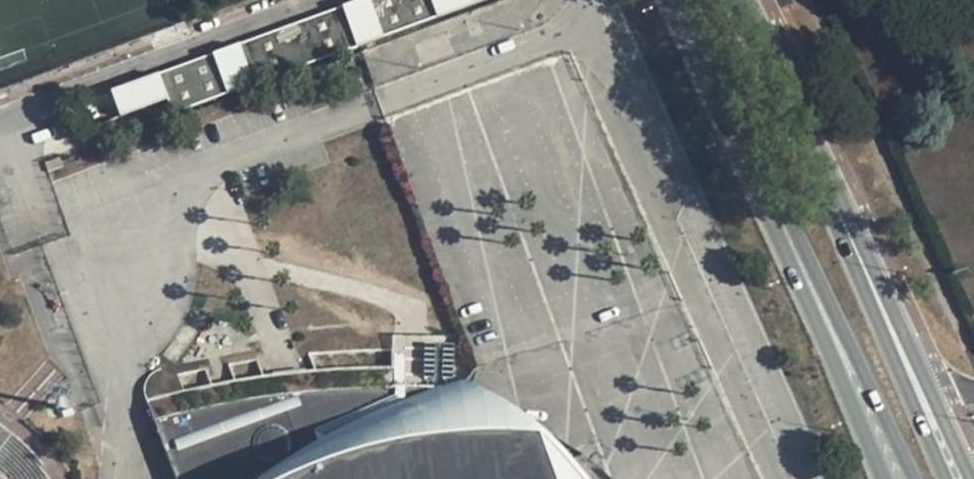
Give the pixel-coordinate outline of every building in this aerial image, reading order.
[(421,0),(380,0),(359,8),(374,47),(431,26),(421,0)] [(348,56),(334,17),(227,57),(242,96),(348,56)] [(219,104),(204,65),(147,86),(162,126),(219,104)] [(175,478),(540,478),(530,470),(513,459),(480,448),(460,444),(434,441),(394,442),(385,416),(414,404),(420,400),(445,391),(378,390),(305,394),(227,405),(154,422),(175,478)] [(16,438),(1,426),(0,425),(0,473),(6,478),(55,478),(16,438)]
